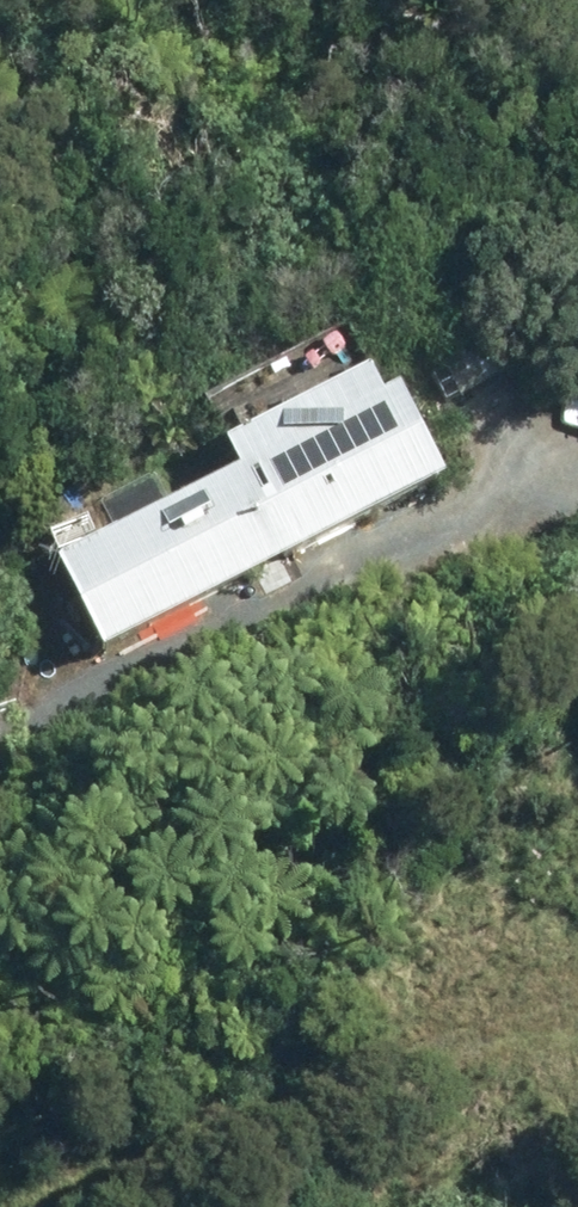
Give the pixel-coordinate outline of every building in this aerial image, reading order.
[(94,664),(433,479),(344,318),(190,401),(229,472),(44,573),(94,664)]
